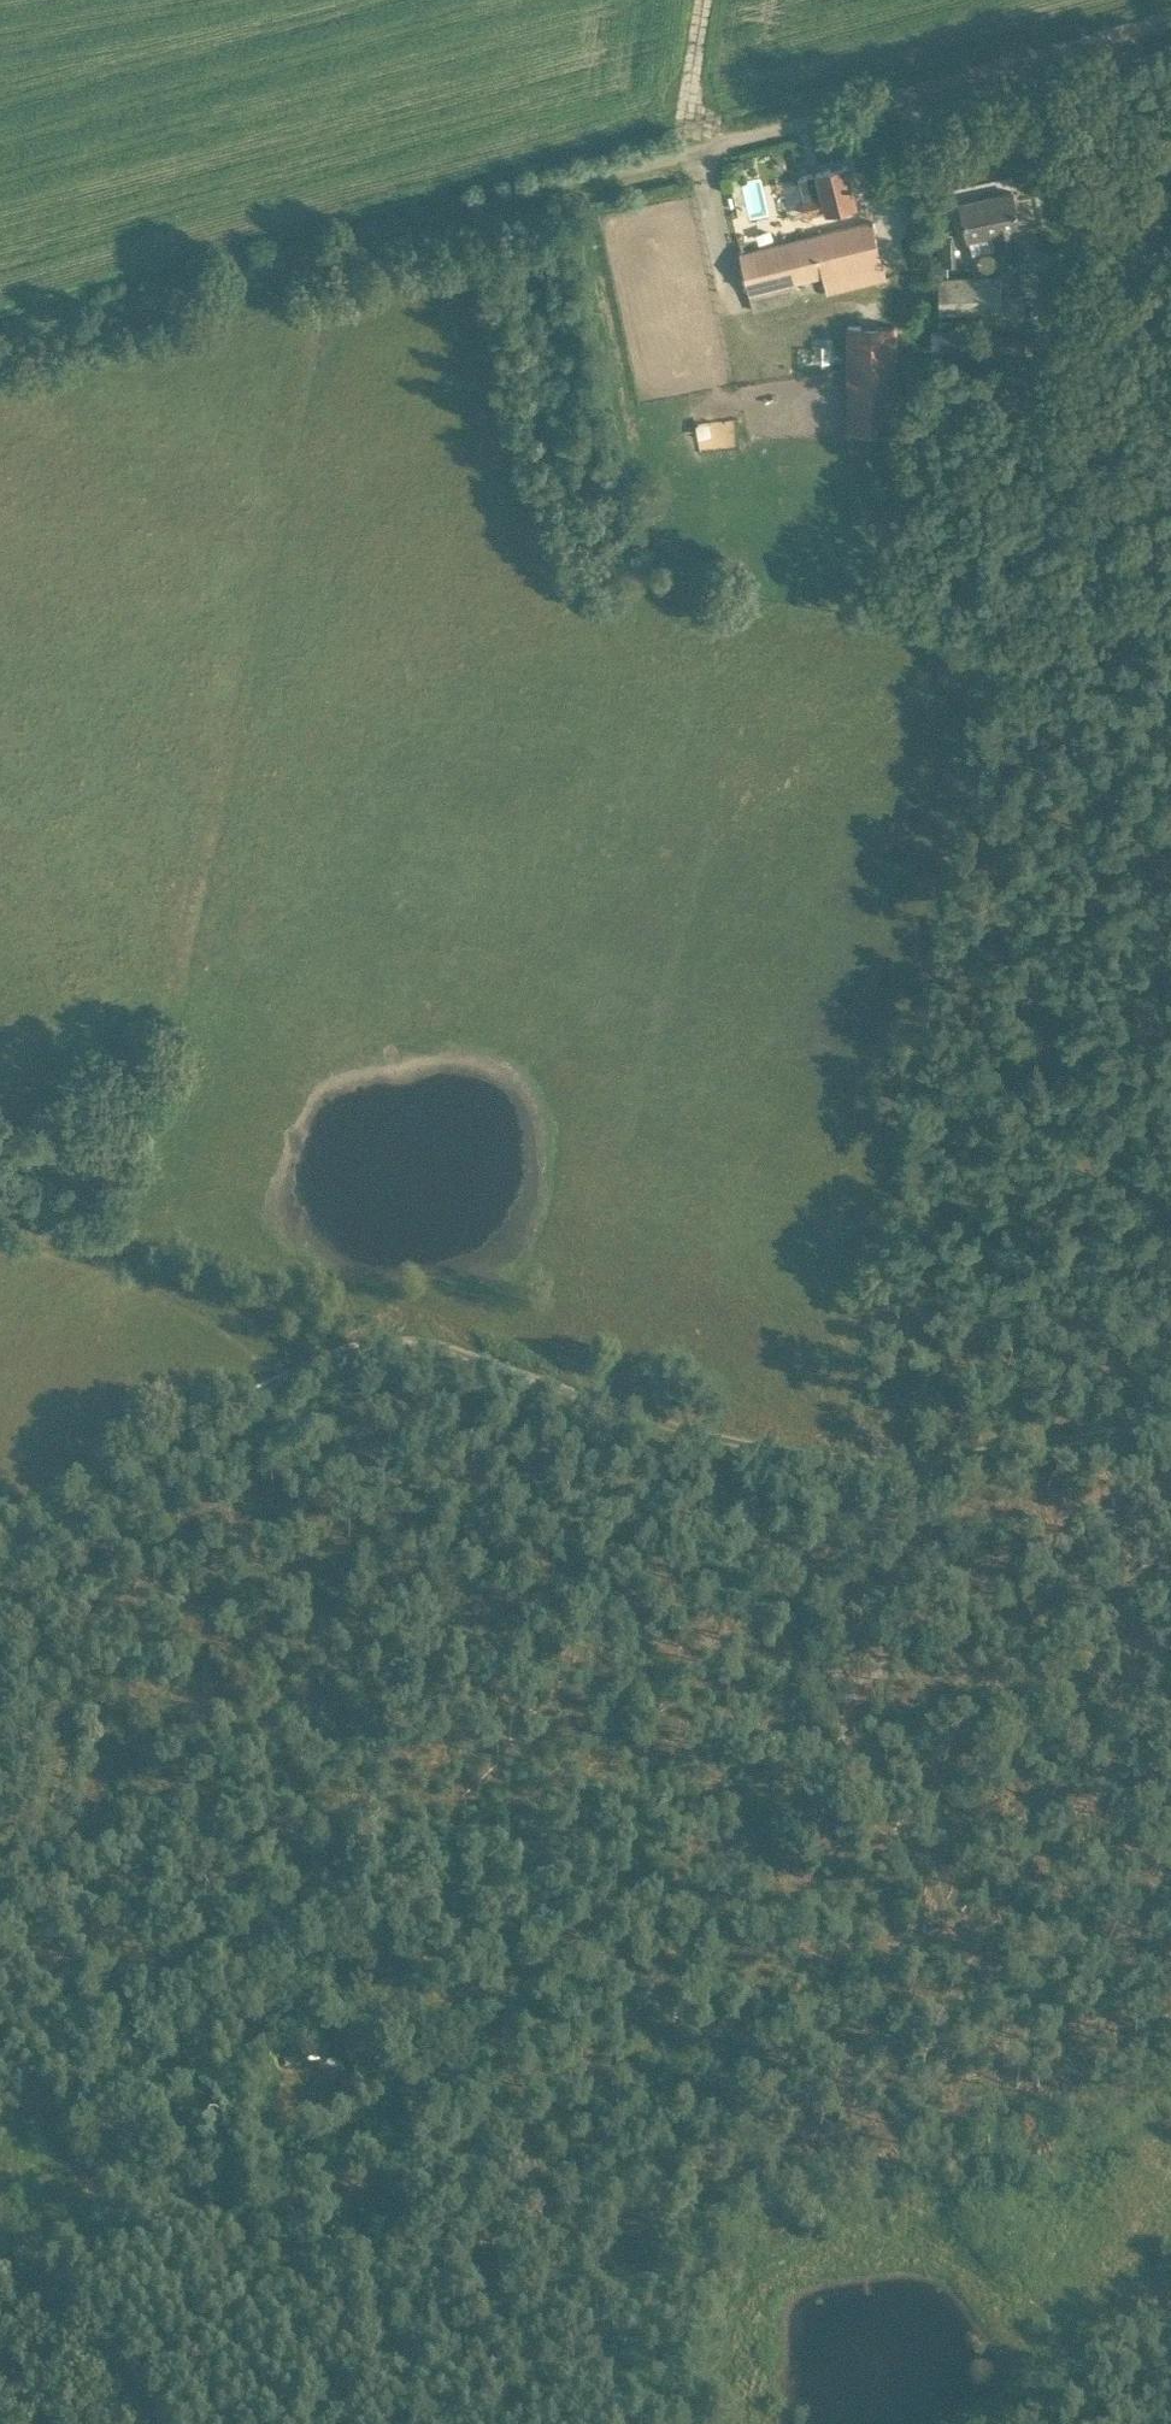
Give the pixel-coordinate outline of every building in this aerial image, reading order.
[(847,163),(798,176),(799,178),(785,181),(793,214),(807,210),(808,214),(858,202),(847,163)] [(961,200),(966,224),(969,237),(994,232),(1000,260),(1026,254),(1012,189),(961,200)] [(741,254),(747,278),(751,292),(824,273),(828,290),(887,275),(879,243),(873,220),(741,254)] [(1001,272),(940,273),(940,309),(999,307),(1000,312),(1025,312),(1025,291),(1001,291),(1001,272)] [(899,430),(898,347),(898,323),(849,323),(849,430),(899,430)] [(935,326),(935,345),(963,345),(963,325),(935,326)] [(988,328),(984,351),(1022,358),(1026,335),(988,328)]
